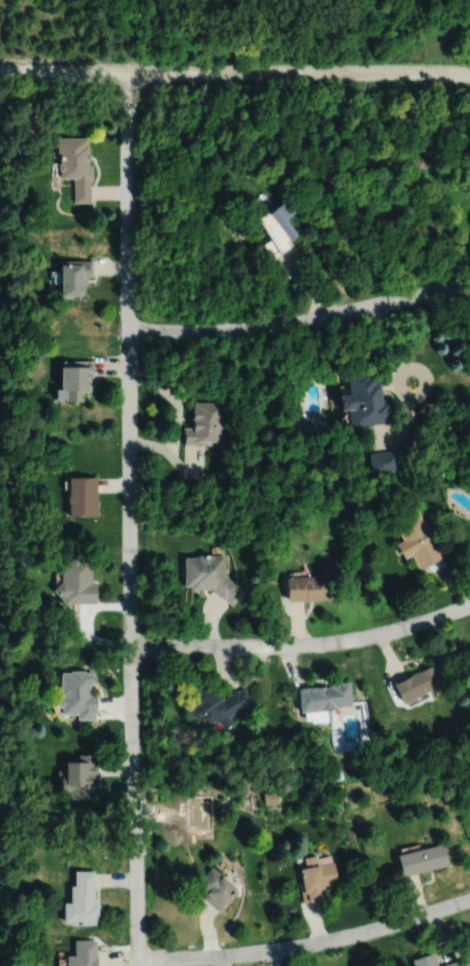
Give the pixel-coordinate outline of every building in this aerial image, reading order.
[(23,107),(21,125),(33,125),(34,108),(23,107)] [(56,139),(56,150),(59,150),(59,160),(58,161),(58,167),(59,168),(59,175),(73,175),(73,201),(90,201),(90,178),(92,178),(92,164),(88,164),(88,158),(89,158),(89,151),(87,151),(87,146),(86,146),(86,139),(56,139)] [(284,218),(294,211),(286,199),(255,217),(268,239),(261,243),(269,258),(287,247),(284,242),(294,235),(284,218)] [(92,259),(60,259),(60,262),(60,292),(60,295),(71,295),(72,293),(82,293),(82,290),(82,285),(82,284),(86,284),(87,275),(92,275),(92,259)] [(62,359),(62,364),(60,364),(60,387),(65,387),(65,399),(71,399),(71,401),(76,401),(76,399),(82,399),(82,392),(81,392),(81,390),(90,390),(90,376),(92,376),(92,359),(62,359)] [(348,428),(392,422),(389,398),(381,399),(378,380),(370,381),(368,373),(346,376),(348,393),(338,395),(340,410),(346,409),(348,428)] [(183,427),(183,444),(222,444),(223,402),(192,402),(192,427),(183,427)] [(396,472),(395,451),(369,452),(369,473),(396,472)] [(69,476),(69,494),(67,495),(67,501),(69,502),(68,515),(96,515),(96,476),(69,476)] [(393,524),(402,540),(395,544),(403,558),(411,554),(419,569),(441,556),(416,511),(393,524)] [(183,555),(183,592),(230,592),(230,555),(183,555)] [(61,560),(61,581),(52,589),(61,598),(61,602),(65,605),(70,605),(72,602),(96,602),(96,581),(92,581),(92,560),(79,560),(76,557),(72,557),(69,560),(61,560)] [(285,576),(286,600),(328,599),(328,575),(285,576)] [(392,682),(400,702),(443,683),(434,664),(392,682)] [(62,672),(62,675),(60,675),(60,696),(59,696),(56,699),(56,704),(59,707),(62,707),(62,714),(77,714),(77,719),(95,719),(95,711),(97,711),(97,694),(90,694),(90,683),(93,683),(93,672),(84,672),(84,670),(71,670),(71,672),(62,672)] [(326,721),(325,708),(350,707),(349,681),(329,682),(330,686),(299,687),(300,722),(326,721)] [(251,704),(243,687),(219,698),(212,682),(191,692),(195,700),(186,704),(193,718),(199,715),(204,726),(212,722),(216,731),(232,724),(228,715),(251,704)] [(95,754),(78,754),(78,762),(65,762),(65,764),(64,764),(64,777),(65,777),(65,778),(60,778),(61,792),(66,792),(66,799),(92,799),(92,788),(90,788),(90,778),(97,778),(97,761),(95,761),(95,754)] [(176,808),(190,807),(190,789),(176,789),(176,808)] [(400,875),(447,865),(442,843),(395,853),(400,875)] [(333,861),(317,864),(315,855),(303,857),(305,867),(296,869),(302,902),(325,898),(323,885),(336,883),(333,861)] [(235,889),(210,866),(195,882),(206,893),(202,897),(216,910),(235,889)] [(74,871),(74,886),(70,887),(70,903),(63,903),(63,924),(70,924),(70,926),(98,925),(98,903),(94,903),(93,871),(74,871)] [(74,956),(66,956),(67,965),(97,965),(97,956),(96,956),(96,940),(74,940),(74,956)] [(414,965),(415,965),(439,965),(435,953),(412,961),(414,965)] [(469,955),(446,962),(447,964),(442,965),(469,965),(469,958),(469,955)]
